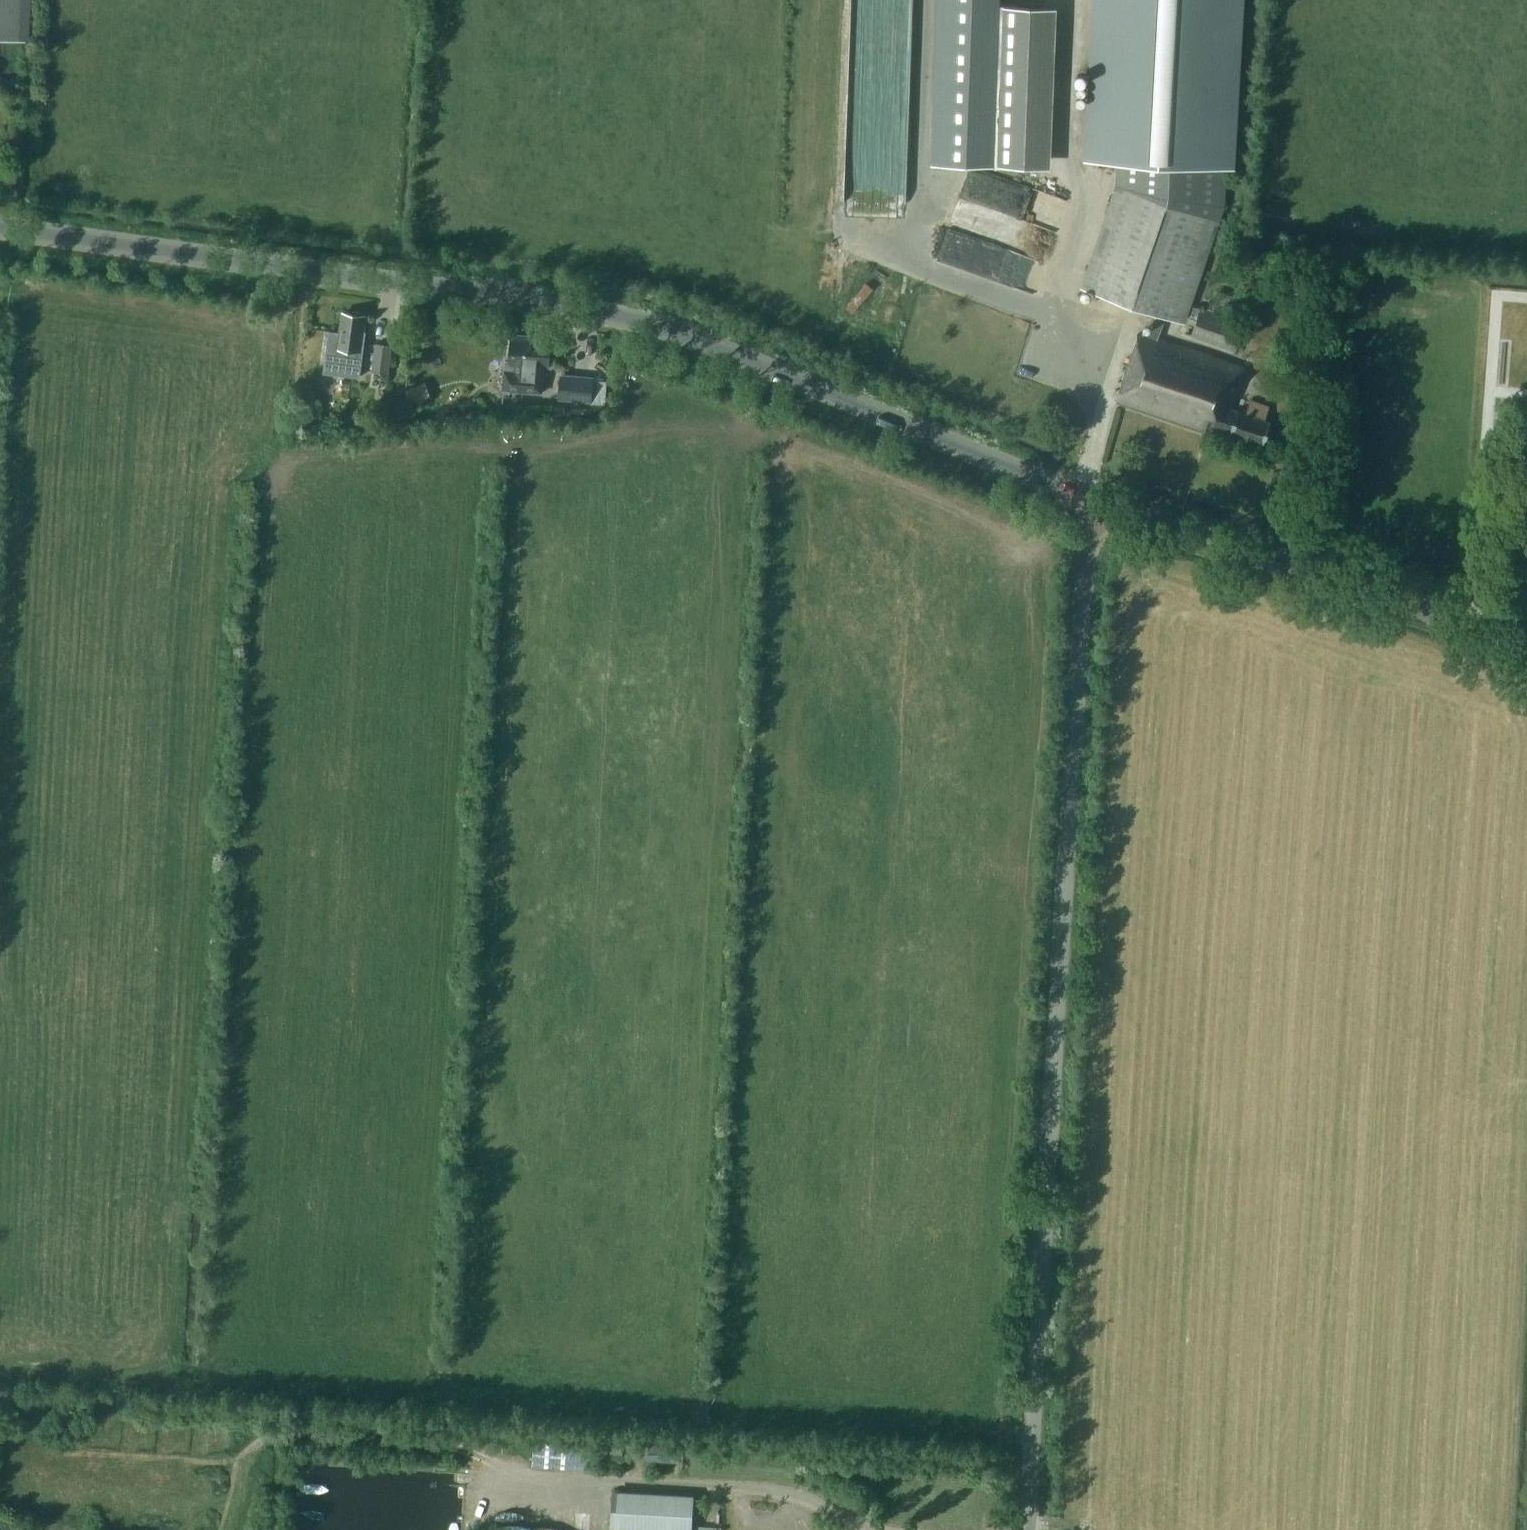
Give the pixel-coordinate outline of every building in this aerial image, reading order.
[(23,40),(25,0),(0,0),(0,39),(23,40)] [(1205,431),(1207,425),(1263,444),(1271,421),(1265,419),(1270,406),(1251,400),(1246,413),(1231,408),(1245,367),(1158,338),(1166,316),(1182,321),(1217,219),(1222,204),(1224,166),(1230,166),(1239,0),(1099,0),(1090,160),(1121,161),(1120,185),(1085,288),(1157,313),(1150,335),(1140,332),(1117,401),(1205,431)] [(1045,166),(1049,5),(988,4),(984,165),(1045,166)] [(1200,308),(1191,335),(1194,336),(1236,350),(1245,323),(1203,309),(1200,308)] [(352,313),(344,312),(341,332),(329,331),(324,372),(360,376),(366,331),(364,331),(366,315),(361,314),(360,311),(353,310),(352,313)] [(503,390),(521,391),(542,392),(544,364),(550,365),(552,341),(529,340),(529,335),(512,334),(510,361),(506,361),(503,390)] [(389,373),(392,345),(376,343),(372,370),(389,373)] [(559,399),(594,402),(596,376),(561,373),(559,399)] [(423,399),(417,385),(406,389),(412,404),(423,399)] [(648,1445),(648,1463),(674,1464),(675,1446),(648,1445)] [(599,1447),(599,1457),(623,1458),(623,1448),(599,1447)] [(612,1526),(692,1529),(694,1498),(614,1494),(612,1526)]
